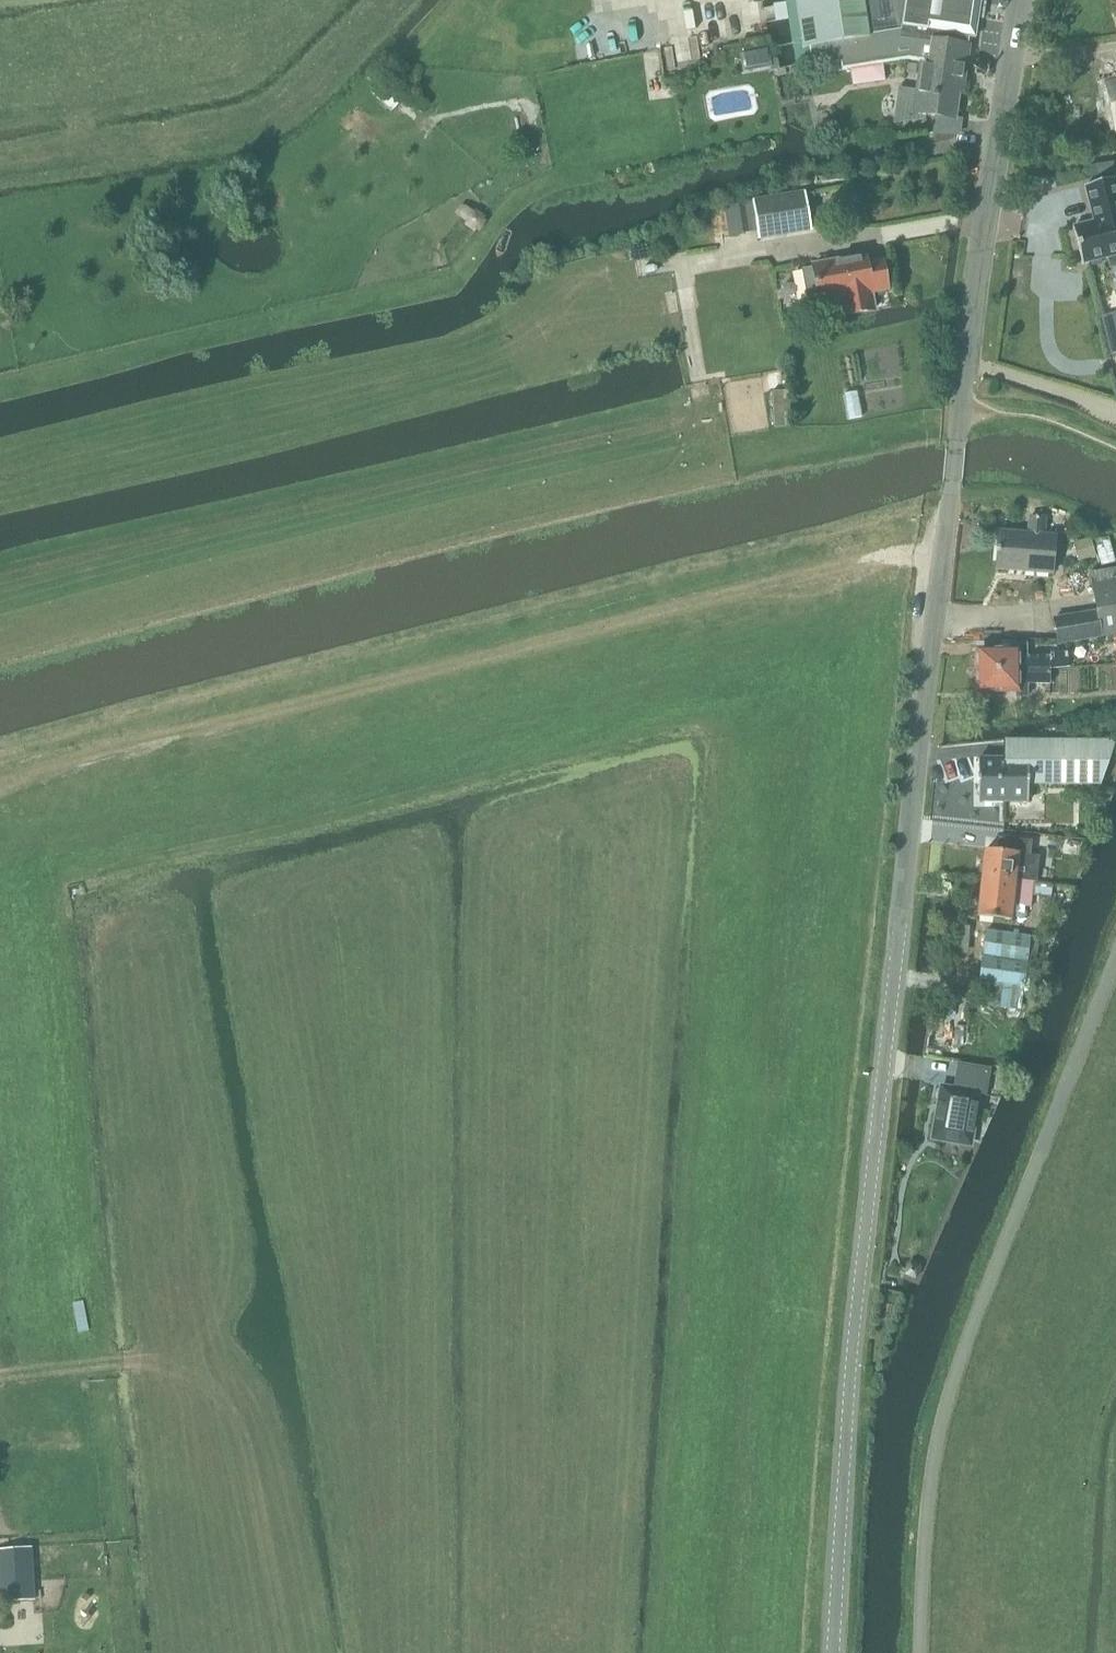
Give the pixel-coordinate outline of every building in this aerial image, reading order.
[(809,48),(812,68),(840,63),(842,70),(909,59),(923,61),(931,62),(933,43),(968,48),(969,38),(976,39),(980,11),(982,0),(797,0),(804,49),(809,48)] [(923,61),(915,114),(951,119),(958,71),(964,72),(968,48),(933,43),(931,62),(923,61)] [(1107,87),(1115,124),(1115,85),(1107,87)] [(1073,226),(1084,265),(1108,259),(1111,269),(1115,268),(1115,179),(1084,187),(1093,221),(1073,226)] [(804,192),(752,200),(758,240),(811,232),(804,192)] [(485,219),(474,212),(465,206),(458,215),(465,223),(477,230),(485,219)] [(728,236),(743,234),(738,206),(724,208),(728,236)] [(814,268),(803,270),(808,302),(820,300),(820,303),(842,299),(846,316),(862,313),(865,312),(875,310),(872,293),(888,290),(882,260),(838,268),(837,261),(814,266),(814,268)] [(1103,317),(1112,355),(1115,354),(1115,314),(1103,317)] [(1045,535),(1046,518),(1031,516),(1029,533),(1000,531),(997,569),(1053,574),(1056,536),(1045,535)] [(1079,563),(1096,559),(1091,540),(1074,545),(1079,563)] [(1090,573),(1097,610),(1054,617),(1060,644),(1091,639),(1115,635),(1115,568),(1090,573)] [(979,671),(1050,670),(1050,655),(1029,655),(1028,644),(1015,643),(1016,651),(978,651),(979,671)] [(1050,670),(979,671),(979,691),(1016,691),(1017,697),(1029,697),(1029,683),(1051,684),(1050,670)] [(978,801),(1029,802),(1029,784),(1071,784),(1102,785),(1115,744),(1115,740),(1006,739),(1005,739),(1005,740),(1005,759),(979,758),(978,801)] [(1029,880),(1032,850),(1033,841),(998,837),(997,851),(985,850),(982,876),(1029,880)] [(1036,881),(1050,883),(1051,874),(1037,872),(1036,881)] [(1036,882),(1029,880),(982,876),(979,916),(1013,920),(1014,905),(1031,906),(1033,895),(1049,897),(1050,883),(1036,881),(1036,882)] [(1037,962),(1040,938),(1030,937),(1031,935),(987,929),(977,1005),(1022,1011),(1025,988),(1028,961),(1037,962)] [(942,1086),(932,1139),(967,1145),(973,1108),(978,1109),(980,1095),(982,1095),(986,1096),(991,1069),(959,1063),(954,1089),(942,1086)] [(35,1600),(32,1547),(0,1549),(0,1602),(35,1600)]
